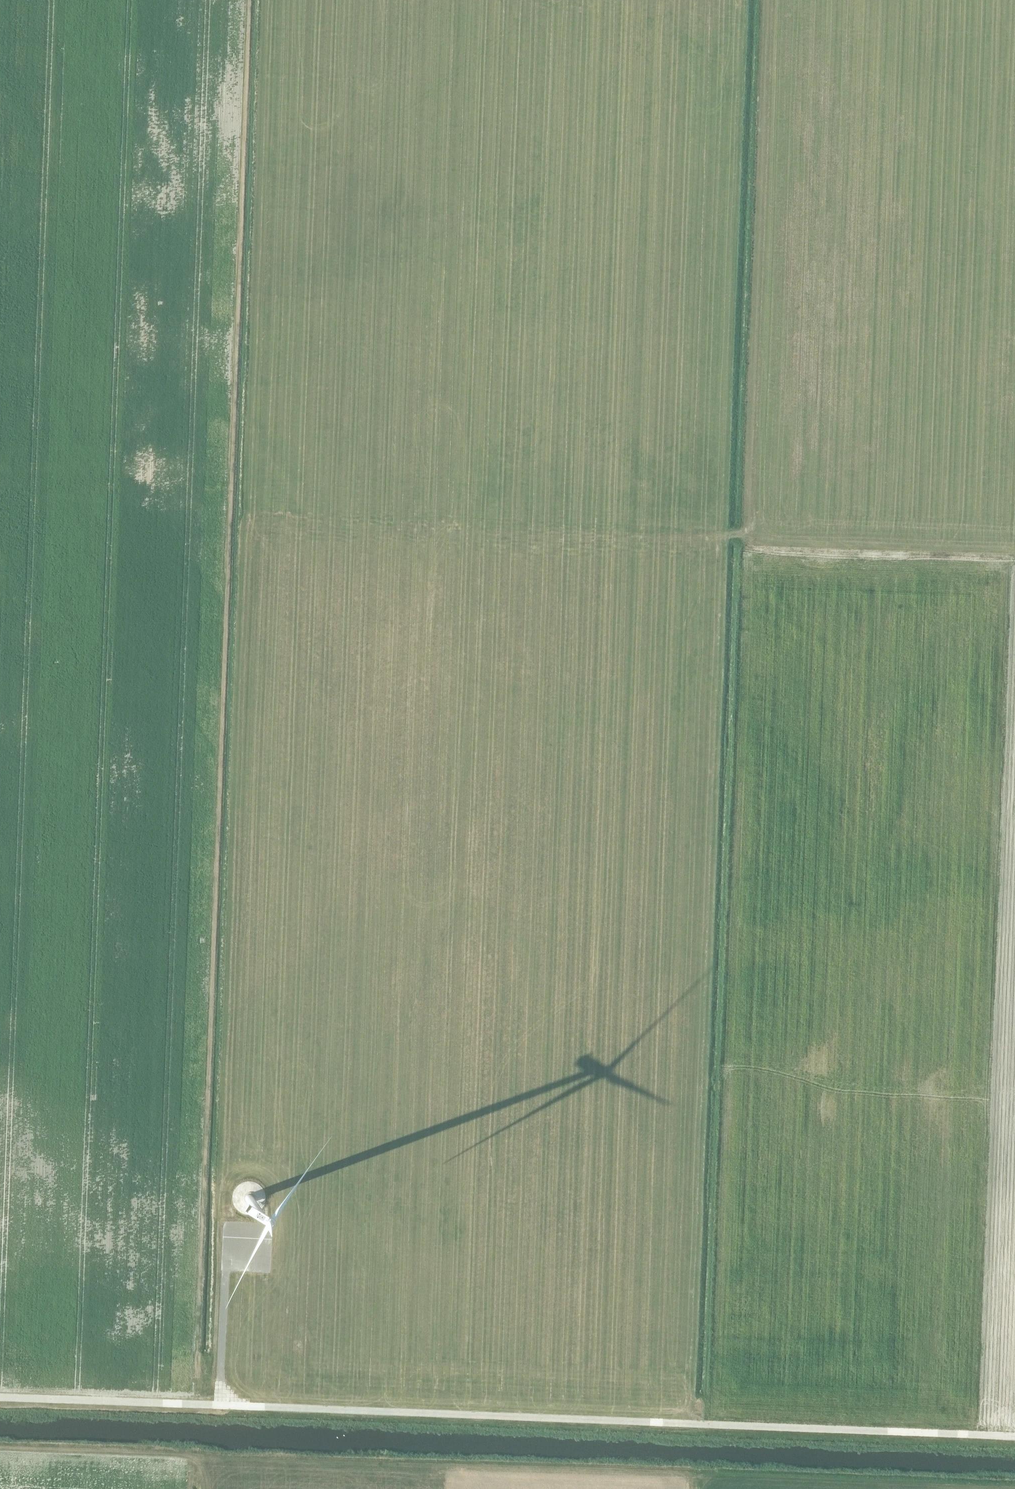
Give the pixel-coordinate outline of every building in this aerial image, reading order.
[(244,1196),(244,1197),(244,1198),(244,1199),(244,1200),(245,1200),(245,1201),(246,1201),(246,1202),(247,1202),(248,1203),(249,1203),(250,1203),(251,1203),(252,1203),(252,1202),(253,1202),(254,1202),(254,1201),(255,1200),(255,1199),(256,1199),(256,1198),(256,1197),(256,1196),(256,1195),(255,1195),(255,1194),(254,1193),(254,1192),(253,1192),(252,1192),(252,1191),(251,1191),(250,1191),(249,1191),(248,1191),(247,1192),(246,1192),(246,1193),(245,1193),(245,1194),(244,1194),(244,1195),(244,1196)]
